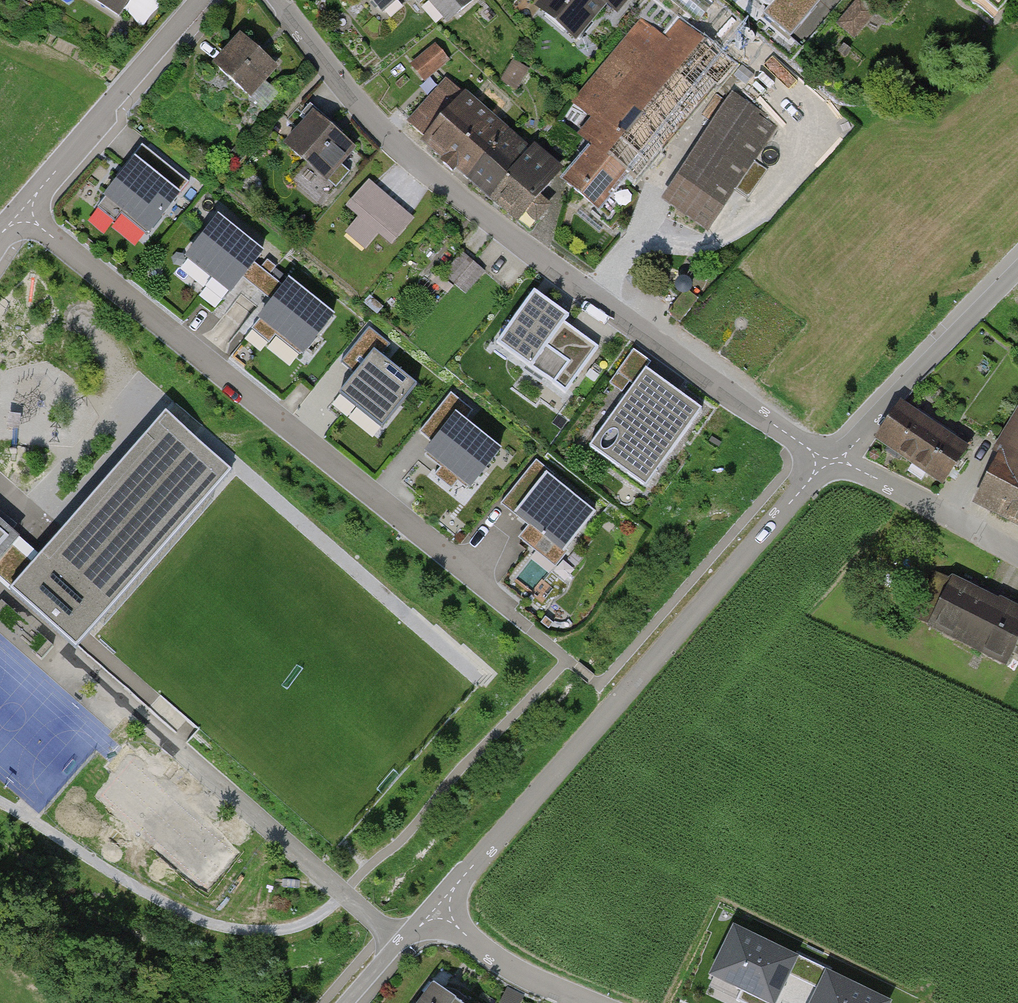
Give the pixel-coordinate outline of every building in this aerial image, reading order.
[(119,20),(133,0),(88,0),(119,20)] [(382,15),(400,0),(369,0),(382,15)] [(475,0),(428,0),(448,23),(475,0)] [(576,42),(608,4),(618,13),(629,0),(541,0),(535,7),(576,42)] [(770,7),(764,14),(790,37),(822,1),(821,0),(762,0),(770,7)] [(862,0),(856,0),(835,25),(854,40),(877,13),(862,0)] [(998,11),(1008,0),(985,0),(998,11)] [(561,186),(598,216),(628,180),(634,185),(717,84),(720,87),(736,67),(679,19),(665,36),(643,18),(573,104),(592,119),(577,138),(591,149),(561,186)] [(212,66),(251,100),(279,69),(240,34),(212,66)] [(435,44),(410,66),(424,83),(450,61),(435,44)] [(456,173),(466,181),(509,130),(465,93),(470,88),(452,71),(407,123),(425,139),(421,144),(442,162),(440,164),(453,175),(456,173)] [(730,77),(720,92),(728,97),(737,82),(730,77)] [(732,93),(662,203),(709,232),(776,126),(759,115),(761,111),(732,93)] [(327,185),(357,150),(313,113),(283,147),(327,185)] [(466,181),(518,225),(537,204),(507,181),(531,149),(509,130),(466,181)] [(533,146),(531,149),(507,181),(537,204),(518,225),(531,235),(553,208),(542,199),(565,171),(533,146)] [(104,200),(150,238),(182,198),(179,196),(189,184),(143,147),(117,179),(120,181),(104,200)] [(751,193),(766,166),(755,160),(741,188),(751,193)] [(391,247),(415,220),(369,181),(346,208),(358,219),(344,234),(366,252),(379,237),(391,247)] [(186,261),(231,297),(244,280),(256,265),(264,256),(219,220),(186,261)] [(466,296),(485,272),(462,253),(443,276),(466,296)] [(261,269),(256,265),(244,280),(273,303),(285,288),(270,276),(276,268),(267,261),(261,269)] [(258,321),(303,358),(335,319),(290,283),(285,288),(273,303),(258,321)] [(570,318),(534,293),(497,345),(566,394),(598,348),(565,324),(570,318)] [(339,396),(383,431),(418,388),(377,356),(387,344),(369,330),(342,364),(356,375),(339,396)] [(703,413),(647,374),(592,451),(647,491),(703,413)] [(423,456),(471,494),(502,455),(464,424),(473,413),(451,395),(420,434),(432,444),(423,456)] [(968,507),(1017,532),(1017,408),(968,507)] [(79,651),(237,472),(165,409),(35,557),(7,589),(79,651)] [(876,450),(936,491),(961,453),(902,413),(876,450)] [(521,539),(557,568),(598,517),(553,481),(557,476),(537,460),(501,505),(530,527),(521,539)] [(11,537),(0,527),(0,549),(11,537)] [(11,537),(0,549),(0,582),(7,589),(35,557),(11,537)] [(1006,667),(1017,642),(1017,614),(955,583),(931,631),(1006,667)] [(792,959),(735,932),(715,974),(742,986),(735,1000),(742,1002),(771,1002),(792,959)] [(825,969),(800,957),(795,968),(821,980),(825,969)] [(828,977),(816,1002),(883,1002),(828,977)] [(429,982),(413,1002),(458,1002),(429,982)] [(508,989),(501,1002),(520,1002),(523,997),(508,989)]
